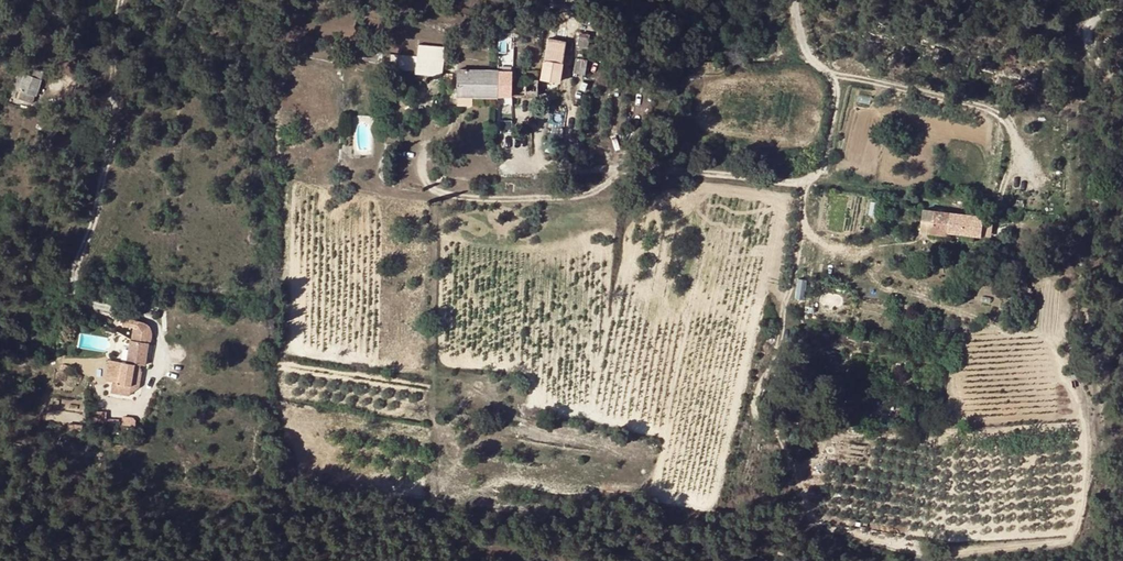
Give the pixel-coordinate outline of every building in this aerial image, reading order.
[(46,26),(45,26),(44,27),(43,28),(42,29),(42,30),(42,32),(42,33),(44,34),(45,35),(46,36),(48,35),(50,35),(51,34),(51,32),(51,30),(51,29),(50,28),(49,27),(48,26),(46,26)] [(579,37),(578,45),(588,46),(589,33),(581,33),(580,36),(579,37)] [(73,49),(66,44),(61,51),(69,56),(73,49)] [(88,53),(77,45),(70,57),(81,65),(88,53)] [(383,54),(382,55),(382,64),(391,65),(390,69),(416,71),(416,73),(442,76),(444,59),(443,59),(443,47),(418,45),(417,57),(383,54)] [(553,61),(554,54),(545,53),(542,79),(559,81),(562,63),(553,61)] [(585,75),(587,60),(576,58),(574,74),(585,75)] [(36,69),(33,77),(25,75),(17,99),(33,104),(44,72),(36,69)] [(498,82),(498,70),(458,70),(458,97),(498,97),(498,82)] [(536,81),(536,71),(521,71),(521,81),(536,81)] [(498,82),(498,97),(521,96),(521,81),(498,82)] [(537,96),(537,81),(536,81),(521,81),(521,96),(537,96)] [(948,232),(961,233),(964,215),(924,210),(921,231),(948,235),(948,232)] [(976,217),(964,215),(961,233),(974,235),(976,217)] [(796,296),(802,297),(805,280),(800,279),(796,296)] [(80,334),(80,349),(109,349),(109,334),(80,334)] [(134,363),(141,364),(146,365),(149,344),(130,341),(127,363),(122,362),(119,384),(113,384),(111,393),(129,396),(131,386),(134,363)] [(137,387),(141,364),(134,363),(131,386),(137,387)]
